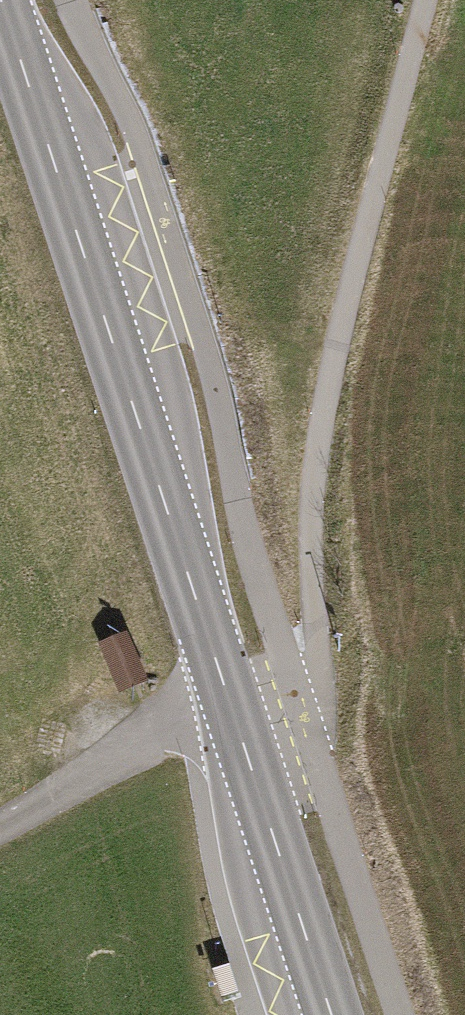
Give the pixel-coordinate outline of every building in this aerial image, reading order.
[(126,635),(98,648),(120,697),(148,684),(126,635)]
